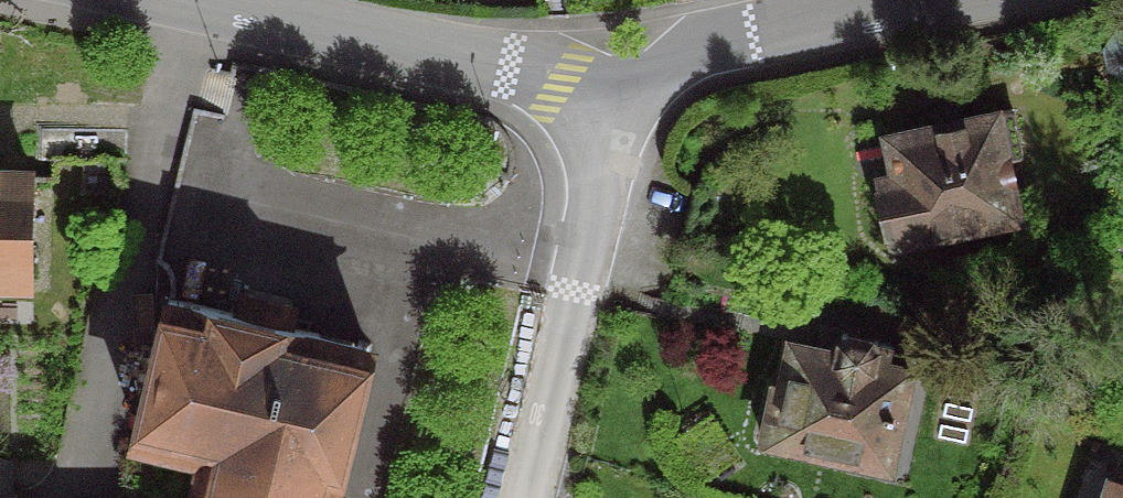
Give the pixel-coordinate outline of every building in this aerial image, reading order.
[(1102,50),(1106,66),(1120,75),(1122,74),(1122,33),(1111,36),(1102,50)] [(998,160),(1015,157),(1005,111),(885,136),(882,143),(888,177),(872,180),(886,243),(1010,217),(998,160)] [(13,281),(27,281),(27,265),(24,265),(27,188),(30,188),(30,173),(15,173),(15,176),(0,176),(0,277),(13,277),(13,281)] [(162,300),(130,435),(197,451),(186,497),(322,497),(357,356),(361,357),(364,345),(351,342),(350,346),(279,329),(284,309),(278,308),(273,327),(238,319),(243,299),(236,297),(231,317),(162,300)] [(766,387),(755,440),(881,467),(902,371),(882,366),(886,347),(871,344),(871,342),(835,335),(831,355),(784,344),(774,389),(766,387)] [(1111,465),(1106,480),(1104,480),(1098,497),(1122,497),(1122,469),(1111,465)]
